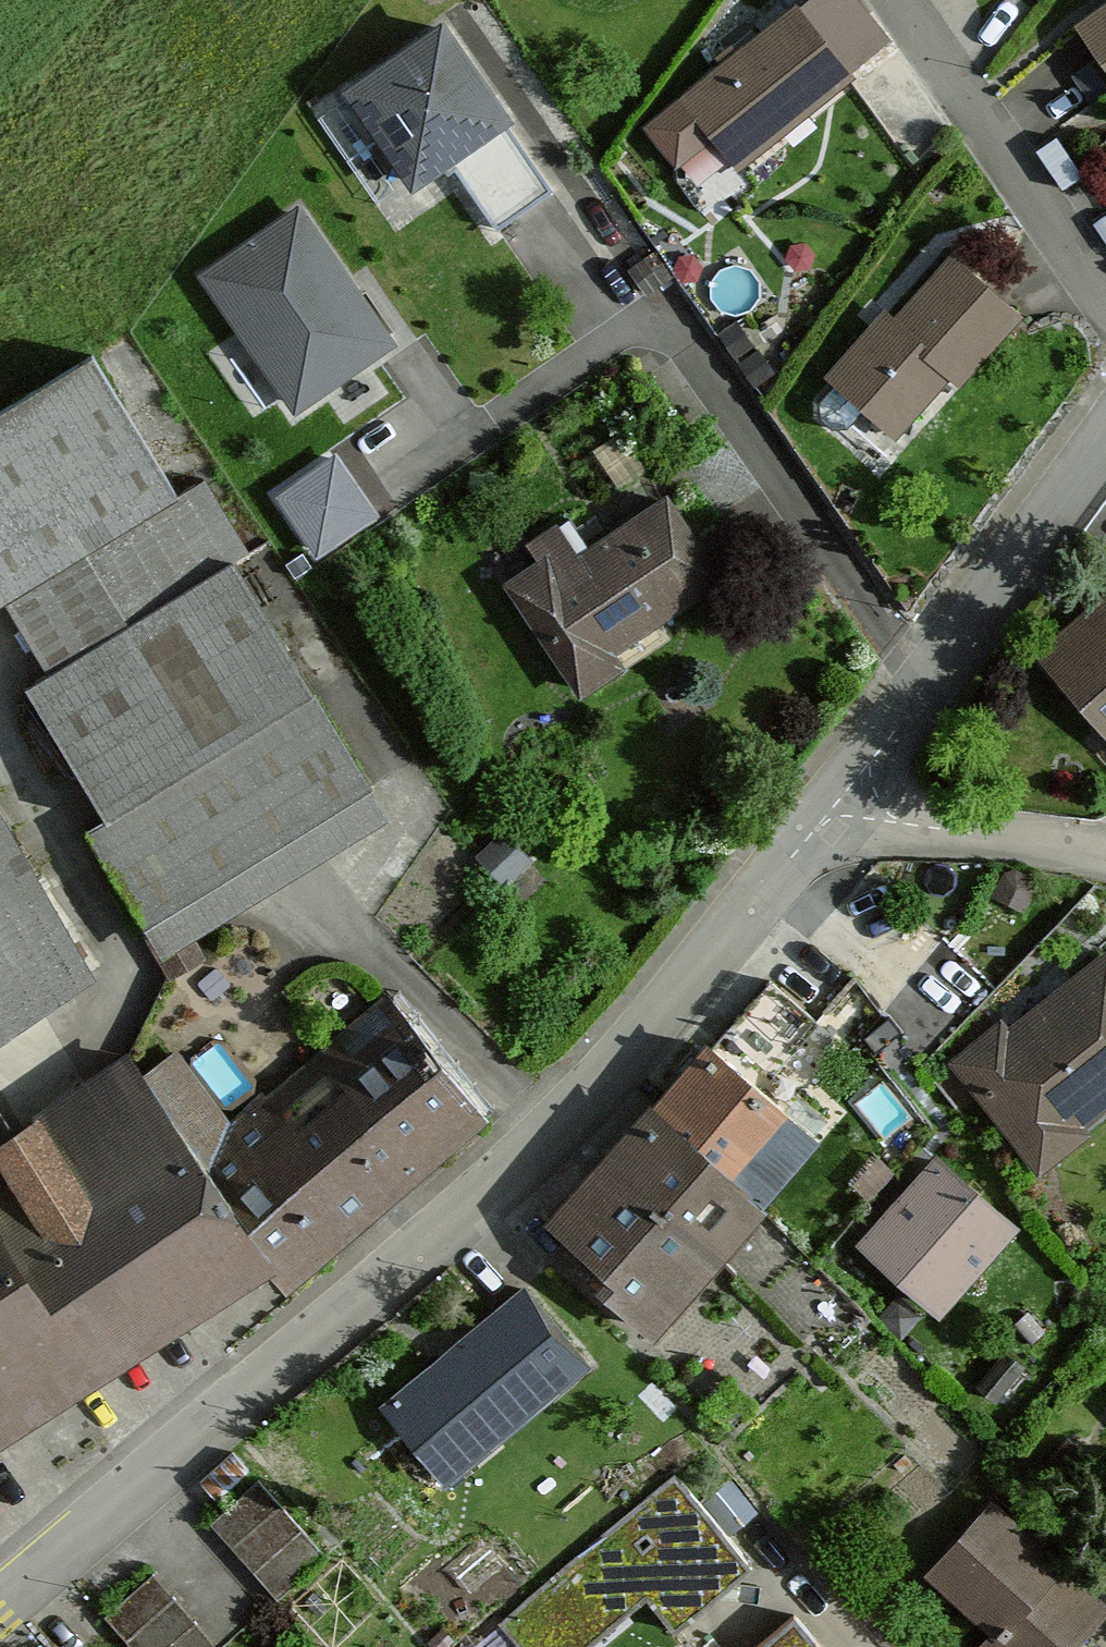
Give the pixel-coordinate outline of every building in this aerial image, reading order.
[(659,120),(670,133),(691,115),(731,163),(881,38),(849,0),(803,0),(659,120)] [(1077,28),(1105,68),(1105,7),(1077,28)] [(441,28),(350,90),(413,181),(448,157),(497,228),(554,189),(441,28)] [(396,348),(304,209),(203,279),(298,418),(396,348)] [(951,255),(897,314),(883,302),(821,369),(888,429),(937,374),(951,386),(1017,314),(951,255)] [(0,407),(0,602),(3,600),(47,670),(20,687),(102,819),(71,838),(135,943),(373,797),(226,559),(246,547),(203,477),(172,496),(85,355),(0,407)] [(372,512),(335,460),(282,497),(319,550),(372,512)] [(550,562),(514,586),(583,691),(620,667),(609,651),(720,578),(668,499),(591,550),(571,520),(537,542),(550,562)] [(1036,647),(1105,730),(1105,588),(1036,647)] [(529,858),(505,833),(480,857),(504,881),(529,858)] [(82,985),(0,848),(0,1034),(82,985)] [(947,1065),(1033,1170),(1077,1134),(1064,1117),(1105,1083),(1105,961),(1016,1035),(1003,1019),(947,1065)] [(769,979),(556,1226),(612,1274),(601,1287),(647,1327),(815,1132),(762,1086),(818,1022),(769,979)] [(384,1008),(191,1159),(257,1260),(283,1297),(482,1123),(384,1008)] [(257,1260),(191,1159),(123,1056),(0,1136),(0,1429),(257,1260)] [(931,1157),(855,1238),(926,1306),(1003,1225),(931,1157)] [(518,1285),(377,1403),(442,1479),(582,1361),(518,1285)] [(507,1609),(539,1646),(585,1646),(650,1593),(674,1622),(750,1559),(676,1469),(507,1609)] [(326,1555),(259,1480),(212,1522),(279,1597),(326,1555)] [(929,1566),(990,1621),(967,1646),(1063,1646),(1099,1607),(986,1504),(929,1566)] [(151,1573),(104,1615),(132,1646),(217,1646),(151,1573)] [(744,1646),(812,1646),(784,1613),(744,1646)]
